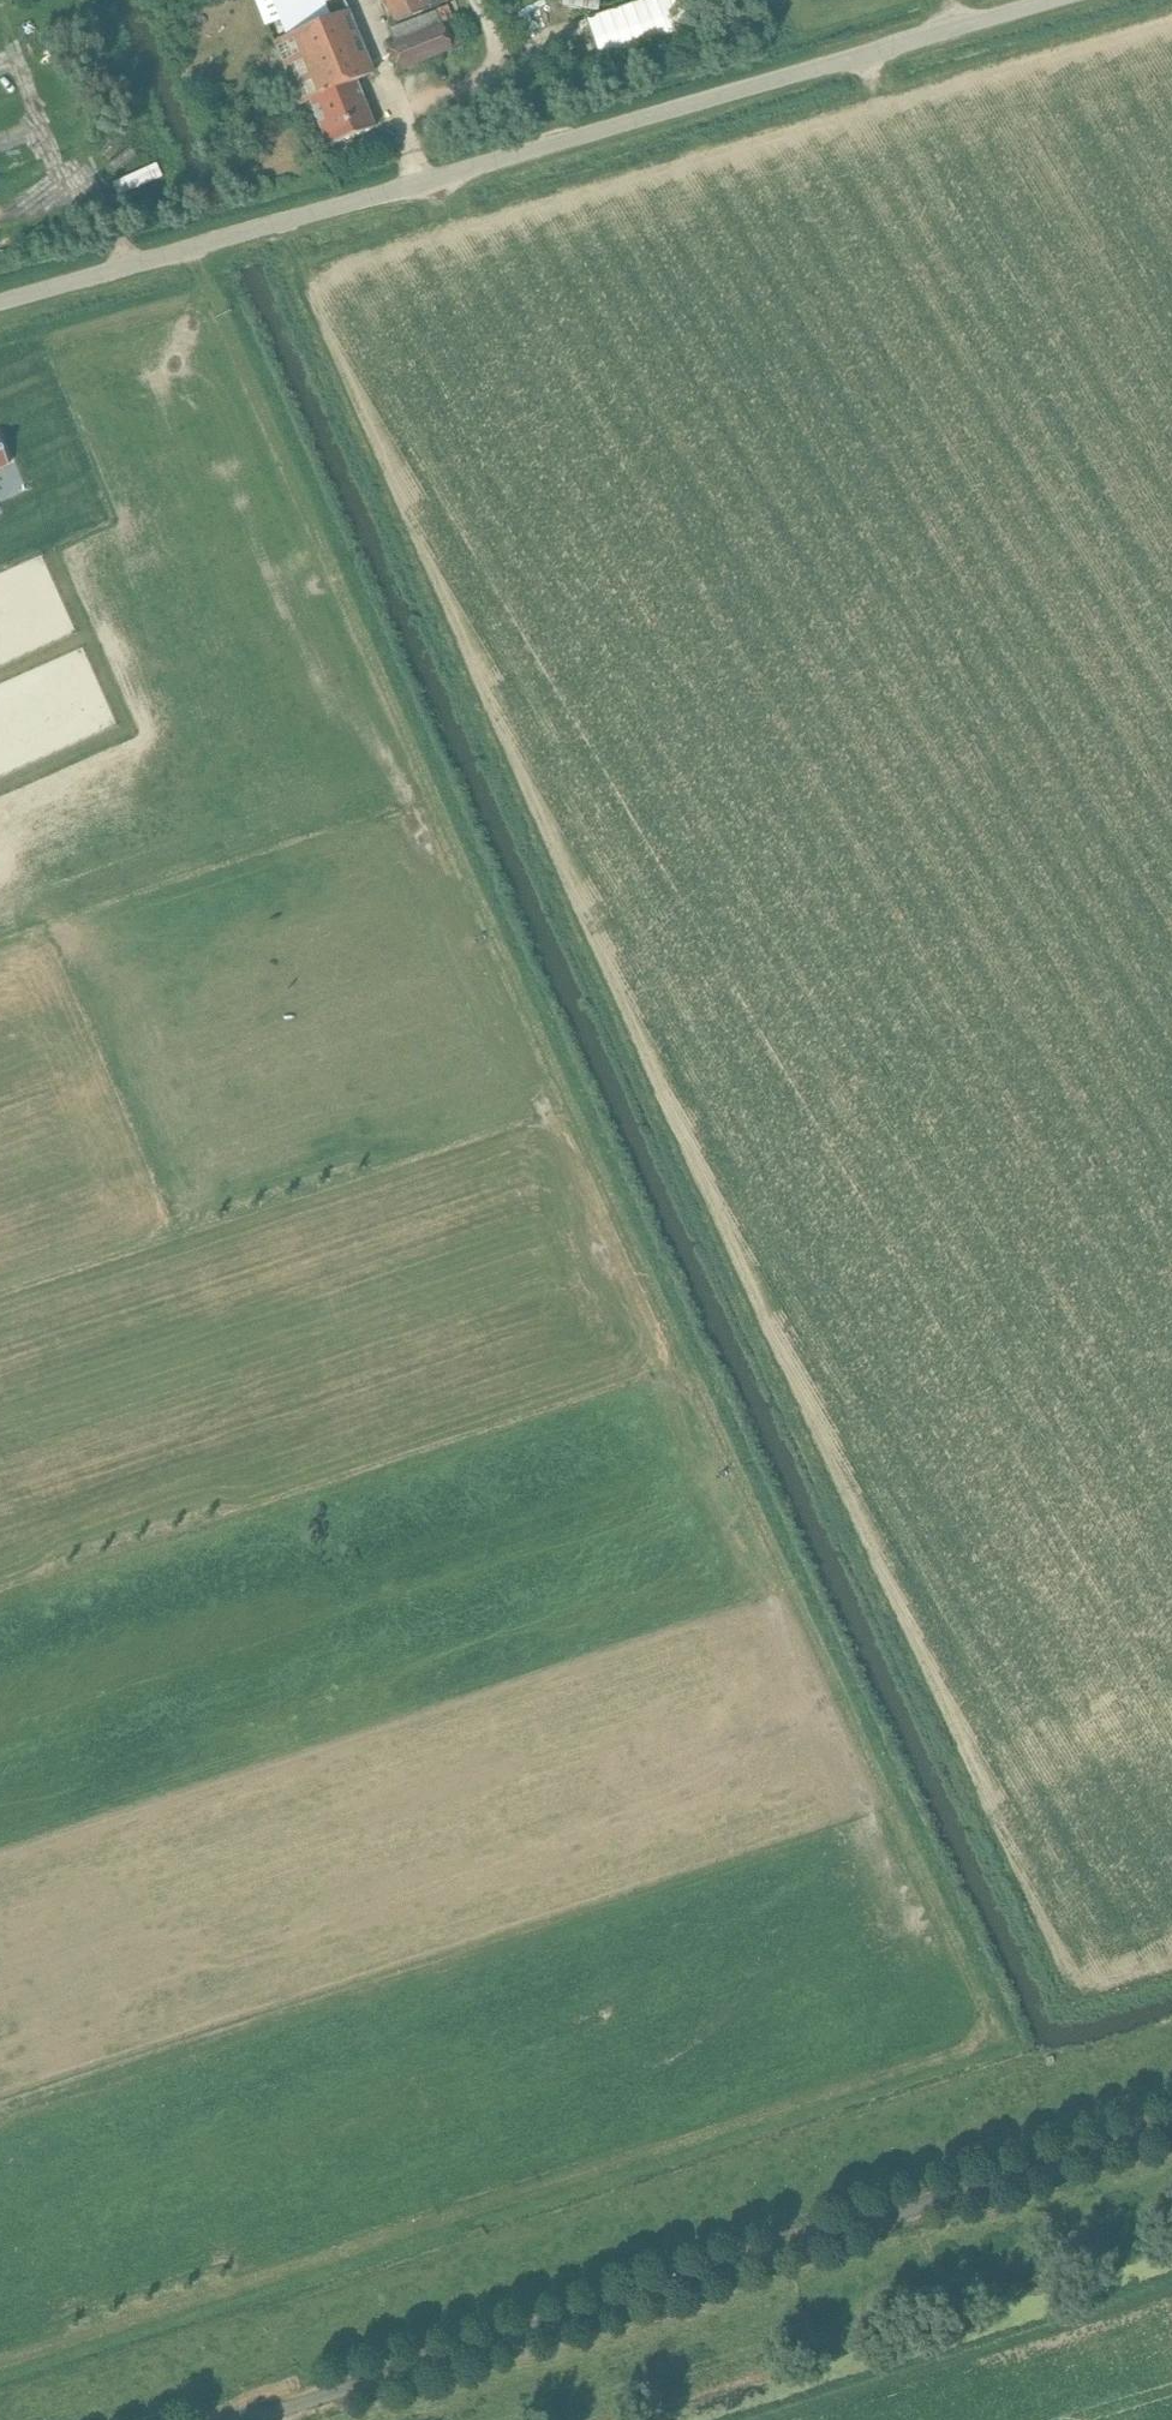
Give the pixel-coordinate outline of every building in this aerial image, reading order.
[(394,23),(425,9),(421,0),(384,0),(394,23)] [(425,9),(445,0),(421,0),(425,9)] [(562,10),(599,15),(601,0),(563,0),(562,10)] [(586,20),(601,65),(691,34),(680,0),(643,0),(586,20)] [(387,46),(397,70),(452,50),(464,44),(453,19),(441,24),(435,11),(388,30),(393,43),(387,46)] [(348,14),(273,43),(299,106),(309,102),(324,140),(327,148),(374,128),(373,125),(355,82),(373,75),(348,14)]
